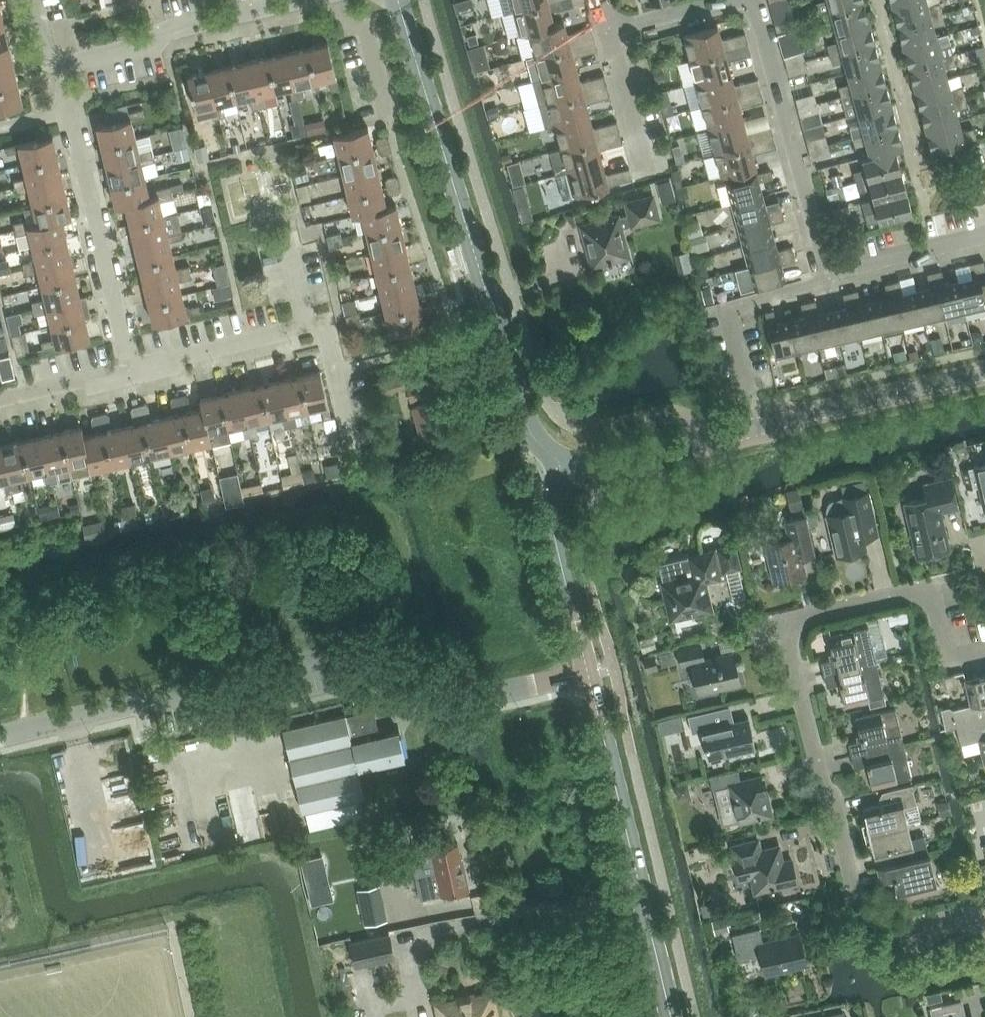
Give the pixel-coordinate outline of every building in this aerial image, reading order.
[(455,2),(457,11),(473,7),(471,0),(461,0),(455,2)] [(513,11),(554,0),(500,0),(504,14),(513,11)] [(529,32),(555,25),(554,24),(551,13),(575,6),(573,0),(554,0),(513,11),(520,36),(530,33),(529,32)] [(819,12),(863,0),(825,0),(816,2),(819,12)] [(833,19),(836,30),(869,21),(863,0),(819,12),(821,23),(833,19)] [(926,0),(905,0),(892,4),(897,25),(942,12),(939,2),(928,6),(926,0)] [(972,5),(962,7),(964,15),(974,12),(972,5)] [(792,8),(772,13),(775,24),(795,19),(792,8)] [(897,25),(903,45),(936,36),(933,26),(945,23),(942,12),(897,25)] [(594,39),(591,28),(567,35),(564,21),(554,24),(555,25),(529,32),(530,33),(536,55),(594,39)] [(839,41),(821,46),(824,56),(830,54),(875,42),(869,21),(836,30),(839,41)] [(9,44),(4,24),(0,25),(0,46),(9,44)] [(683,35),(690,59),(748,43),(745,32),(721,39),(718,25),(683,35)] [(978,26),(970,28),(972,34),(979,32),(978,26)] [(476,33),(467,36),(469,45),(478,43),(476,33)] [(903,45),(908,66),(953,54),(951,44),(939,47),(936,36),(903,45)] [(526,58),(532,81),(542,78),(577,69),(573,57),(597,50),(594,39),(536,55),(526,58)] [(328,42),(307,47),(315,81),(329,78),(332,91),(339,89),(328,42)] [(844,61),(847,72),(880,63),(875,42),(830,54),(833,64),(844,61)] [(690,59),(696,82),(730,73),(727,61),(751,54),(748,43),(690,59)] [(0,46),(0,66),(13,63),(9,44),(0,46)] [(975,48),(979,63),(984,62),(984,49),(984,45),(975,48)] [(315,81),(307,47),(288,52),(299,99),(305,97),(302,84),(315,81)] [(299,99),(288,52),(268,57),(276,90),(289,87),(292,100),(299,99)] [(956,64),(953,54),(908,66),(914,87),(948,78),(945,67),(956,64)] [(276,90),(268,57),(248,61),(259,108),(265,107),(262,93),(276,90)] [(259,108),(248,61),(228,66),(236,99),(249,96),(253,110),(259,108)] [(484,61),(472,64),(474,71),(486,68),(484,61)] [(806,61),(786,66),(789,75),(808,70),(806,61)] [(18,83),(13,63),(0,66),(0,87),(18,83)] [(838,86),(841,96),(886,84),(880,63),(847,72),(850,83),(838,86)] [(236,99),(228,66),(208,70),(219,117),(226,116),(223,103),(236,99)] [(652,70),(654,79),(655,80),(665,77),(662,67),(652,70)] [(607,86),(604,75),(580,81),(577,69),(542,78),(548,102),(607,86)] [(188,75),(196,109),(198,119),(212,115),(213,119),(219,117),(208,70),(188,75)] [(696,82),(702,105),(761,90),(758,79),(734,85),(730,73),(696,82)] [(914,87),(920,108),(965,96),(962,86),(950,89),(948,78),(914,87)] [(817,81),(800,85),(805,104),(834,97),(831,87),(820,90),(817,81)] [(18,83),(0,87),(0,109),(23,104),(18,83)] [(856,103),(858,113),(892,105),(886,84),(841,96),(844,106),(856,103)] [(555,125),(589,116),(586,103),(610,97),(607,86),(548,102),(539,104),(545,127),(555,125)] [(702,105),(708,129),(743,119),(740,107),(764,101),(761,90),(702,105)] [(968,106),(965,96),(920,108),(925,129),(959,120),(956,109),(968,106)] [(697,101),(675,107),(678,118),(700,113),(697,101)] [(817,102),(798,107),(800,117),(819,111),(817,102)] [(850,127),(853,137),(897,125),(892,105),(858,113),(861,124),(850,127)] [(497,106),(488,109),(490,118),(500,115),(497,106)] [(849,106),(808,115),(811,128),(852,119),(849,106)] [(127,107),(105,113),(108,123),(130,118),(128,112),(127,107)] [(102,146),(136,138),(131,119),(144,116),(143,109),(128,112),(130,118),(108,123),(97,125),(102,146)] [(226,116),(219,117),(222,128),(228,126),(226,116)] [(555,125),(561,148),(620,133),(617,122),(593,128),(589,116),(555,125)] [(324,118),(306,122),(309,134),(327,130),(324,118)] [(715,152),(773,136),(770,125),(746,132),(743,119),(708,129),(715,152)] [(962,130),(959,120),(925,129),(931,150),(976,138),(973,127),(962,130)] [(295,123),(292,124),(295,136),(307,133),(304,122),(295,123)] [(895,149),(903,147),(897,125),(853,137),(855,148),(867,144),(870,155),(895,148),(895,149)] [(339,155),(373,147),(368,127),(334,135),(339,155)] [(183,128),(171,130),(175,149),(187,146),(183,128)] [(561,148),(567,172),(602,162),(599,150),(622,144),(620,133),(561,148)] [(826,134),(806,140),(809,149),(828,144),(826,134)] [(377,146),(390,143),(389,137),(385,135),(378,137),(376,140),(377,146)] [(21,151),(24,164),(57,156),(53,136),(6,147),(7,154),(21,151)] [(773,136),(715,152),(721,176),(756,167),(752,154),(776,147),(773,136)] [(136,138),(102,146),(107,166),(154,155),(152,148),(139,151),(136,138)] [(390,143),(377,146),(379,152),(382,154),(389,153),(391,149),(390,143)] [(208,144),(196,147),(199,160),(211,157),(208,144)] [(680,144),(673,146),(674,153),(677,162),(684,160),(680,144)] [(187,146),(175,149),(178,162),(190,159),(187,146)] [(373,147),(339,155),(344,175),(378,167),(373,147)] [(853,171),(856,181),(901,169),(895,149),(895,148),(870,155),(862,157),(865,168),(853,171)] [(510,152),(502,155),(504,163),(512,161),(510,152)] [(111,186),(145,178),(142,164),(155,161),(154,155),(107,166),(111,186)] [(57,156),(24,164),(27,178),(14,181),(15,187),(62,176),(57,156)] [(602,162),(567,172),(574,196),(608,187),(608,186),(632,179),(629,168),(605,175),(602,162)] [(292,168),(295,182),(296,182),(307,179),(303,165),(292,168)] [(348,195),(382,187),(378,167),(344,175),(348,195)] [(725,182),(731,203),(762,195),(759,181),(773,177),(771,169),(725,182)] [(870,188),(873,199),(907,190),(901,169),(856,181),(859,191),(870,188)] [(840,173),(831,175),(834,186),(842,184),(840,173)] [(233,176),(237,206),(257,203),(253,174),(233,176)] [(387,186),(399,183),(398,177),(395,175),(388,177),(385,180),(387,186)] [(512,179),(513,185),(526,182),(524,175),(512,179)] [(62,176),(15,187),(17,194),(30,190),(33,204),(67,196),(62,176)] [(171,186),(148,191),(145,178),(111,186),(116,206),(126,204),(125,203),(150,198),(150,197),(159,195),(172,192),(171,186)] [(670,180),(657,183),(663,203),(676,199),(670,180)] [(184,183),(171,186),(172,192),(185,189),(184,183)] [(399,183),(387,186),(388,192),(392,194),(399,193),(401,189),(399,183)] [(387,207),(387,206),(382,187),(348,195),(353,216),(363,213),(387,207)] [(687,187),(677,190),(680,200),(690,197),(687,187)] [(836,187),(827,189),(829,199),(838,197),(836,187)] [(862,202),(865,213),(867,223),(912,211),(907,190),(873,199),(862,202)] [(130,223),(164,215),(160,202),(174,199),(172,192),(159,195),(150,197),(150,198),(125,203),(126,204),(130,223)] [(209,193),(198,196),(200,207),(212,205),(209,193)] [(617,217),(582,227),(593,265),(627,256),(620,229),(632,226),(659,219),(652,195),(625,203),(629,215),(617,218),(617,217)] [(731,203),(737,224),(782,212),(780,205),(766,209),(762,195),(731,203)] [(33,204),(38,223),(38,224),(62,218),(62,219),(72,217),(67,196),(33,204)] [(367,233),(401,225),(396,204),(387,206),(387,207),(363,213),(367,233)] [(212,205),(200,207),(204,221),(215,218),(212,205)] [(844,207),(833,210),(834,214),(838,226),(848,224),(844,207)] [(524,209),(519,211),(522,221),(533,218),(531,211),(524,209)] [(737,224),(743,245),(774,237),(770,223),(784,219),(782,212),(737,224)] [(135,243),(182,232),(180,225),(167,229),(164,215),(130,223),(135,243)] [(20,249),(33,246),(67,238),(62,219),(62,218),(38,224),(38,223),(29,225),(29,226),(15,229),(20,249)] [(15,229),(29,226),(29,225),(27,220),(14,223),(15,229)] [(697,222),(687,225),(691,237),(701,234),(697,222)] [(372,252),(406,245),(401,225),(367,233),(372,252)] [(140,263),(173,255),(170,241),(183,238),(182,232),(135,243),(140,263)] [(328,242),(342,238),(341,232),(327,235),(328,242)] [(702,236),(688,240),(692,253),(706,249),(702,236)] [(743,245),(748,266),(793,254),(791,247),(777,250),(774,237),(743,245)] [(25,269),(71,258),(67,238),(33,246),(36,259),(23,263),(25,269)] [(342,238),(328,242),(330,248),(343,245),(342,238)] [(376,272),(410,264),(406,245),(372,252),(376,272)] [(688,251),(676,254),(681,272),(693,269),(688,251)] [(795,261),(793,254),(748,266),(754,288),(785,279),(781,265),(795,261)] [(173,255),(140,263),(144,283),(191,272),(190,265),(176,268),(173,255)] [(42,286),(76,278),(71,258),(25,269),(26,275),(39,272),(42,286)] [(0,261),(0,274),(11,272),(8,259),(0,261)] [(704,259),(696,262),(700,278),(709,275),(704,259)] [(984,261),(977,262),(984,298),(984,266),(984,261)] [(966,313),(984,308),(984,298),(977,262),(969,264),(973,278),(959,281),(966,313)] [(225,263),(214,266),(218,285),(230,282),(225,263)] [(381,292),(415,284),(410,264),(376,272),(381,292)] [(966,313),(959,281),(945,285),(942,270),(935,272),(945,317),(966,313)] [(149,303),(183,295),(179,281),(193,278),(191,272),(144,283),(149,303)] [(338,281),(351,278),(350,272),(336,275),(338,281)] [(945,317),(935,272),(927,274),(931,288),(917,291),(924,322),(945,317)] [(34,309),(81,298),(76,278),(42,286),(46,299),(32,302),(34,309)] [(351,278),(338,281),(339,288),(353,285),(351,278)] [(924,322),(917,291),(903,294),(900,280),(892,282),(903,327),(924,322)] [(903,327),(892,282),(885,284),(889,298),(875,301),(882,332),(903,327)] [(228,284),(213,288),(215,299),(231,296),(228,284)] [(386,312),(419,304),(415,284),(381,292),(386,312)] [(711,286),(702,289),(706,304),(715,302),(711,286)] [(850,292),(861,337),(882,332),(875,301),(861,304),(857,290),(850,292)] [(861,337),(850,292),(843,293),(846,308),(833,311),(840,342),(861,337)] [(186,308),(183,295),(149,303),(154,323),(201,312),(199,305),(186,308)] [(87,296),(81,298),(34,309),(35,315),(49,312),(52,325),(85,317),(91,316),(87,296)] [(840,342),(833,311),(819,314),(816,300),(808,302),(819,347),(840,342)] [(791,321),(798,352),(819,347),(808,302),(801,303),(804,318),(791,321)] [(386,312),(391,333),(424,325),(419,304),(386,312)] [(14,305),(5,307),(7,315),(16,313),(14,305)] [(798,352),(791,321),(777,324),(773,310),(765,312),(776,357),(798,352)] [(347,321),(361,318),(359,312),(345,315),(347,321)] [(90,338),(85,317),(52,325),(55,339),(42,342),(43,349),(90,338)] [(361,318),(347,321),(348,328),(362,324),(361,318)] [(193,331),(193,322),(168,322),(168,331),(193,331)] [(21,331),(19,323),(9,326),(11,334),(21,331)] [(977,330),(971,332),(974,341),(983,339),(982,334),(977,330)] [(0,337),(0,350),(8,348),(6,336),(0,337)] [(905,350),(894,352),(896,360),(907,358),(905,350)] [(917,350),(909,351),(911,358),(919,357),(917,350)] [(3,379),(15,376),(10,356),(0,358),(0,368),(3,379)] [(844,364),(824,369),(826,378),(846,373),(844,364)] [(300,375),(308,409),(321,406),(325,419),(331,417),(321,371),(300,375)] [(379,379),(382,392),(405,386),(402,373),(379,379)] [(280,380),(291,427),(298,425),(294,412),(308,409),(300,375),(280,380)] [(432,379),(407,386),(411,401),(436,394),(432,379)] [(291,427),(280,380),(260,385),(268,418),(282,415),(285,428),(291,427)] [(268,418),(260,385),(240,389),(251,436),(258,435),(255,421),(268,418)] [(251,436),(240,389),(221,394),(228,427),(242,424),(245,438),(251,436)] [(179,396),(182,408),(188,407),(190,403),(188,396),(185,394),(179,396)] [(212,445),(232,441),(228,427),(221,394),(200,399),(202,408),(203,408),(211,442),(212,445)] [(182,408),(179,396),(173,397),(171,400),(172,407),(176,410),(182,408)] [(416,449),(424,447),(424,446),(448,439),(438,400),(413,407),(421,435),(413,438),(416,449)] [(139,405),(142,417),(148,416),(150,413),(149,406),(145,403),(139,405)] [(142,417),(139,405),(133,406),(131,410),(133,417),(136,419),(142,417)] [(211,442),(203,408),(202,408),(183,413),(191,446),(211,442)] [(99,414),(102,427),(108,425),(110,422),(109,415),(105,413),(99,414)] [(163,417),(171,451),(191,446),(183,413),(163,417)] [(102,427),(99,414),(93,416),(91,419),(93,426),(96,428),(102,427)] [(171,451),(163,417),(143,422),(151,456),(171,451)] [(151,456),(143,422),(123,427),(131,460),(151,456)] [(62,431),(73,478),(92,473),(91,470),(92,470),(84,436),(85,436),(82,426),(62,431)] [(131,460),(123,427),(104,431),(111,465),(131,460)] [(42,436),(53,483),(73,478),(62,431),(42,436)] [(85,436),(84,436),(92,470),(111,465),(104,431),(85,436)] [(53,483),(42,436),(22,441),(30,474),(43,471),(46,484),(53,483)] [(30,474),(22,441),(2,445),(13,492),(20,491),(16,477),(30,474)] [(964,443),(955,445),(957,453),(966,451),(964,443)] [(0,446),(0,481),(4,480),(7,494),(13,492),(2,445),(0,446)] [(303,454),(282,462),(287,475),(308,468),(303,454)] [(325,466),(327,477),(343,474),(340,463),(325,466)] [(962,469),(967,489),(978,486),(984,511),(984,464),(974,466),(962,469)] [(310,469),(302,471),(305,482),(316,479),(315,472),(310,469)] [(294,476),(282,478),(284,487),(304,483),(302,474),(294,476)] [(281,476),(273,479),(275,486),(283,484),(281,476)] [(958,507),(951,478),(924,484),(927,497),(904,503),(917,556),(950,548),(941,511),(958,507)] [(262,483),(242,487),(244,496),(264,492),(262,483)] [(244,501),(240,484),(222,488),(226,505),(244,501)] [(213,485),(201,488),(204,499),(215,496),(213,485)] [(798,487),(786,490),(791,509),(803,506),(798,487)] [(20,491),(13,492),(15,501),(25,498),(23,490),(20,491)] [(827,507),(826,512),(827,515),(836,555),(866,548),(864,539),(877,536),(878,535),(874,520),(867,492),(844,497),(842,497),(833,500),(830,501),(828,504),(827,507)] [(57,503),(39,507),(41,519),(60,514),(57,503)] [(78,503),(70,505),(72,513),(80,511),(78,503)] [(134,504),(122,507),(124,517),(137,515),(134,504)] [(152,512),(145,513),(147,522),(154,520),(152,512)] [(813,512),(806,513),(810,526),(819,524),(816,514),(813,512)] [(0,517),(0,529),(16,525),(13,514),(0,517)] [(765,536),(766,543),(775,581),(802,575),(800,567),(802,567),(800,558),(814,555),(805,517),(785,522),(788,533),(785,534),(782,532),(765,536)] [(103,519),(83,524),(87,538),(107,533),(103,519)] [(124,519),(115,521),(117,531),(126,529),(124,519)] [(690,558),(659,565),(663,583),(672,618),(710,609),(704,582),(720,578),(726,577),(724,571),(740,567),(735,544),(718,548),(719,550),(712,551),(690,556),(690,558)] [(909,621),(906,612),(888,616),(890,626),(909,621)] [(821,661),(824,674),(876,661),(868,627),(828,636),(834,658),(821,661)] [(650,636),(640,639),(643,651),(653,648),(650,636)] [(698,693),(740,684),(733,653),(704,659),(700,643),(677,649),(681,665),(691,663),(698,693)] [(654,656),(646,658),(649,672),(657,670),(654,656)] [(824,674),(827,686),(839,683),(845,705),(868,699),(884,696),(876,661),(824,674)] [(957,687),(954,675),(945,677),(948,689),(957,687)] [(984,719),(984,676),(965,680),(971,704),(952,709),(949,706),(941,708),(946,729),(956,726),(984,719)] [(884,696),(868,699),(870,706),(886,702),(884,696)] [(725,706),(688,715),(692,732),(702,730),(708,759),(756,748),(749,717),(728,722),(725,706)] [(848,743),(851,755),(904,743),(895,708),(856,718),(861,740),(848,743)] [(405,758),(398,731),(379,735),(378,730),(374,709),(346,716),(345,714),(283,729),(303,811),(365,796),(358,769),(405,758)] [(668,717),(659,719),(662,732),(670,730),(668,717)] [(956,726),(960,743),(979,739),(984,763),(984,719),(956,726)] [(851,755),(854,768),(867,764),(872,787),(912,777),(904,743),(851,755)] [(723,825),(739,821),(771,814),(762,776),(741,781),(738,770),(710,777),(713,788),(714,788),(723,825)] [(687,784),(676,786),(678,799),(689,797),(687,784)] [(869,832),(908,823),(904,807),(917,804),(912,785),(885,791),(887,802),(863,807),(869,832)] [(947,801),(938,803),(941,817),(950,815),(947,801)] [(901,861),(929,855),(924,835),(912,838),(908,823),(869,832),(875,856),(899,851),(901,861)] [(761,850),(759,839),(731,845),(738,871),(750,868),(755,891),(797,881),(792,860),(782,862),(779,846),(761,850)] [(428,875),(417,878),(421,898),(442,894),(442,895),(469,889),(462,855),(461,856),(458,842),(427,849),(432,874),(428,875)] [(930,855),(929,855),(901,861),(877,867),(881,880),(893,877),(899,899),(938,890),(930,855)] [(321,856),(302,861),(312,903),(332,899),(321,856)] [(377,885),(358,890),(360,901),(380,897),(377,885)] [(364,924),(387,920),(382,897),(380,897),(360,901),(364,924)] [(707,904),(701,906),(703,916),(715,913),(712,903),(707,904)] [(348,904),(328,906),(329,926),(350,924),(348,904)] [(725,917),(712,920),(715,933),(729,929),(725,917)] [(763,941),(760,927),(732,934),(739,961),(761,956),(766,974),(807,964),(799,933),(763,941)] [(389,934),(350,942),(355,965),(394,957),(389,934)] [(940,991),(927,994),(928,1002),(942,999),(940,991)] [(492,992),(438,1002),(442,1016),(497,1016),(492,992)] [(930,1007),(932,1016),(964,1016),(960,1000),(961,1000),(960,999),(929,1006),(930,1008),(930,1007)]
